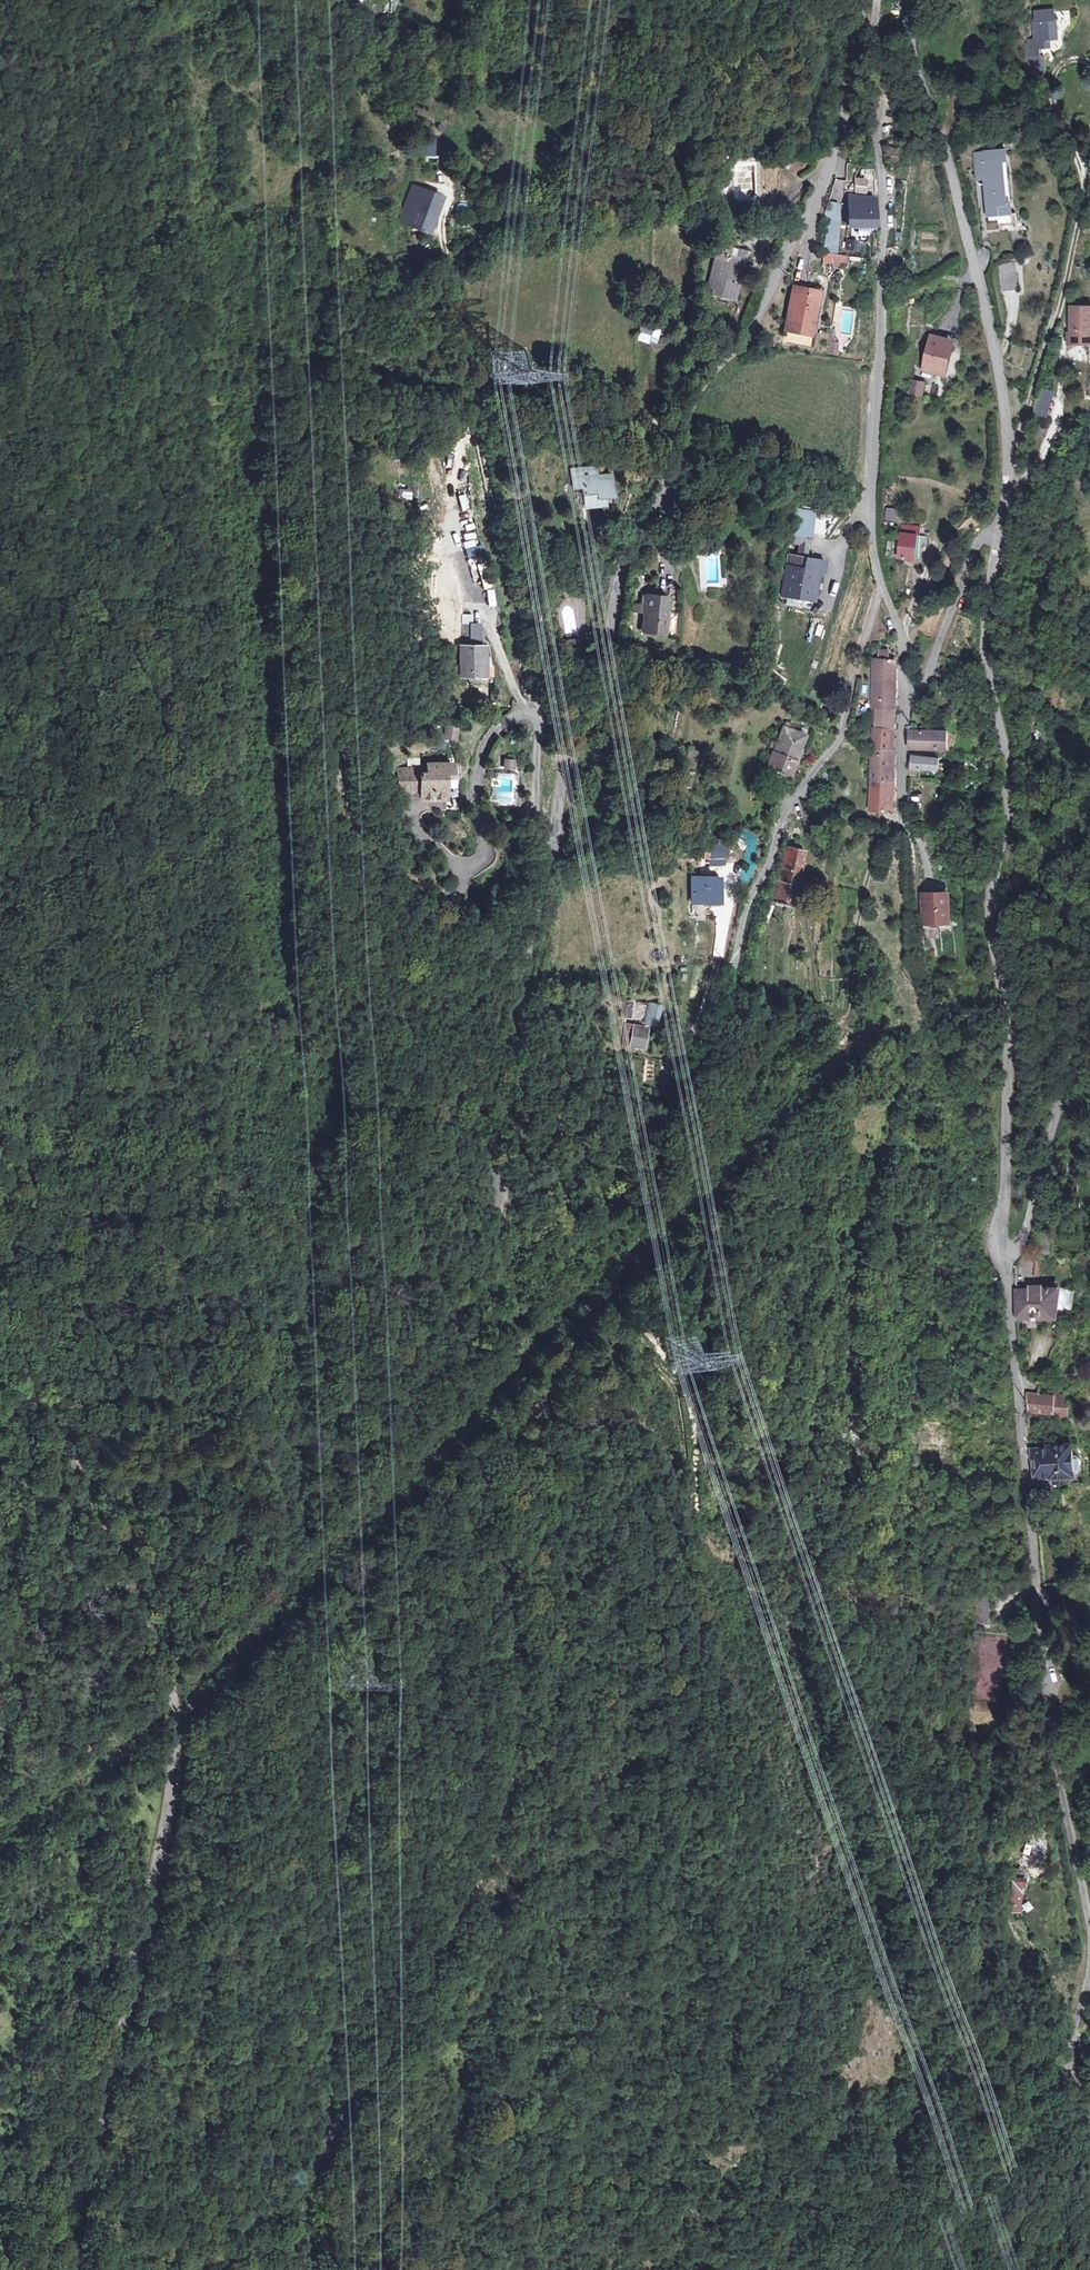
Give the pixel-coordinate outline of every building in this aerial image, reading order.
[(1031,56),(1033,75),(1043,74),(1042,65),(1039,65),(1038,49),(1049,48),(1048,41),(1057,40),(1055,20),(1054,20),(1054,10),(1033,12),(1035,29),(1032,29),(1033,39),(1036,39),(1036,45),(1024,46),(1025,57),(1031,56)] [(1026,75),(1033,75),(1031,56),(1025,57),(1026,75)] [(422,139),(426,157),(439,154),(435,136),(422,139)] [(902,165),(902,149),(887,149),(888,165),(902,165)] [(983,151),(983,152),(974,152),(976,179),(984,178),(988,216),(1000,215),(1002,226),(1016,225),(1015,213),(1011,214),(1010,201),(1006,202),(1002,161),(1006,160),(1005,149),(983,151)] [(868,196),(868,181),(875,181),(875,171),(860,171),(860,179),(855,179),(854,196),(868,196)] [(835,182),(835,201),(843,201),(844,182),(835,182)] [(427,185),(424,194),(414,219),(435,226),(445,194),(444,191),(427,185)] [(414,219),(424,194),(412,190),(403,216),(414,219)] [(850,224),(872,224),(873,201),(867,196),(859,208),(854,208),(854,217),(850,224)] [(872,224),(850,224),(847,224),(845,253),(871,255),(872,224)] [(764,253),(772,257),(776,250),(752,239),(730,284),(753,296),(762,277),(754,274),(764,253)] [(762,277),(772,257),(764,253),(754,274),(762,277)] [(849,270),(850,258),(834,256),(833,268),(849,270)] [(1016,289),(1013,263),(998,264),(1000,291),(1016,289)] [(942,283),(941,292),(955,294),(957,286),(948,284),(946,283),(942,283)] [(801,303),(803,297),(794,295),(793,301),(801,303)] [(816,318),(820,301),(803,297),(801,303),(793,301),(780,351),(808,358),(818,319),(816,318)] [(1089,305),(1068,306),(1069,345),(1077,345),(1077,338),(1089,337),(1089,317),(1089,305)] [(108,319),(100,319),(100,328),(108,327),(108,319)] [(653,334),(663,339),(669,326),(659,321),(653,334)] [(947,378),(954,348),(935,343),(928,373),(947,378)] [(824,364),(826,350),(822,345),(819,344),(817,350),(820,351),(820,352),(819,363),(824,364)] [(832,344),(830,356),(839,358),(841,346),(832,344)] [(925,400),(928,384),(912,382),(909,397),(925,400)] [(1047,422),(1056,392),(1043,388),(1033,418),(1047,422)] [(615,505),(633,504),(631,484),(611,486),(609,477),(588,479),(590,497),(599,496),(601,513),(616,512),(615,505)] [(398,490),(397,498),(413,500),(414,492),(398,490)] [(633,511),(633,504),(615,505),(616,512),(633,511)] [(887,523),(898,523),(898,511),(887,511),(887,523)] [(820,521),(819,531),(828,532),(829,522),(820,521)] [(815,531),(792,528),(790,542),(803,543),(810,544),(813,545),(815,531)] [(902,545),(901,560),(919,562),(922,538),(902,536),(902,545)] [(810,544),(803,543),(801,556),(808,557),(810,544)] [(815,571),(822,572),(826,572),(828,560),(808,557),(801,556),(794,555),(790,597),(811,600),(815,571)] [(484,589),(492,587),(485,563),(478,564),(484,589)] [(818,600),(822,572),(815,571),(811,600),(818,600)] [(675,596),(650,594),(648,630),(671,633),(675,596)] [(501,620),(499,603),(491,604),(493,621),(501,620)] [(484,623),(471,623),(472,640),(485,640),(484,623)] [(484,646),(464,647),(465,677),(492,675),(491,664),(486,664),(484,646)] [(880,661),(891,661),(891,652),(880,652),(880,661)] [(872,711),(893,711),(896,663),(889,663),(879,662),(874,662),(872,711)] [(889,761),(893,711),(872,711),(872,782),(893,783),(895,761),(889,761)] [(923,732),(908,732),(908,749),(946,749),(946,731),(923,732)] [(803,740),(782,733),(768,773),(788,780),(803,740)] [(938,771),(938,764),(938,759),(925,758),(911,757),(910,770),(923,769),(938,771)] [(516,771),(517,759),(504,759),(504,770),(516,771)] [(422,792),(422,794),(422,801),(449,800),(449,779),(455,776),(454,763),(426,763),(426,770),(401,771),(400,793),(422,792)] [(893,783),(872,782),(872,812),(891,814),(893,783)] [(709,866),(726,866),(726,846),(709,846),(709,866)] [(793,917),(801,860),(781,857),(772,915),(793,917)] [(719,876),(694,877),(695,906),(719,905),(719,876)] [(951,897),(928,898),(930,929),(953,928),(951,897)] [(697,945),(707,945),(707,935),(696,936),(697,945)] [(626,1020),(647,1020),(647,1002),(626,1002),(626,1020)] [(658,1026),(663,1005),(650,1002),(645,1023),(658,1026)] [(622,1046),(630,1047),(632,1023),(624,1023),(622,1046)] [(647,1044),(638,1041),(632,1059),(642,1062),(647,1044)] [(630,1066),(622,1063),(616,1081),(625,1084),(630,1066)] [(664,1091),(675,1094),(681,1081),(669,1077),(664,1091)] [(1037,1253),(1033,1252),(1026,1253),(1019,1267),(1015,1267),(1017,1317),(1053,1315),(1057,1290),(1042,1290),(1041,1290),(1033,1291),(1037,1253)] [(1028,1413),(1053,1414),(1062,1414),(1062,1398),(1053,1398),(1053,1397),(1027,1396),(1028,1413)] [(1049,1448),(1029,1450),(1035,1490),(1052,1488),(1052,1479),(1075,1477),(1072,1445),(1049,1447),(1049,1448)] [(972,1624),(989,1624),(990,1597),(972,1597),(972,1624)] [(1026,1876),(1009,1875),(1007,1903),(1018,1904),(1020,1882),(1025,1883),(1026,1876)]
